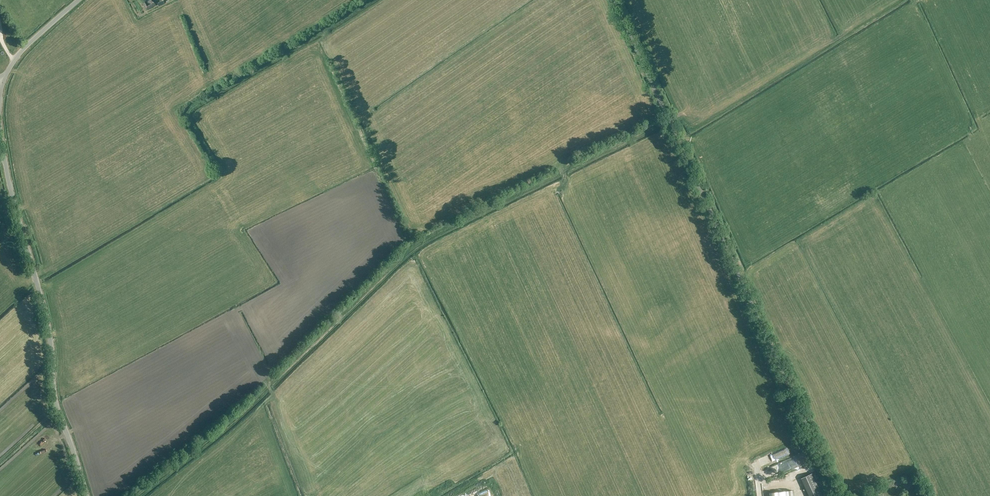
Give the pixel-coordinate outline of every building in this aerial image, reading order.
[(146,10),(156,5),(153,0),(141,0),(146,10)] [(802,455),(780,464),(783,470),(805,462),(802,455)] [(812,474),(801,479),(809,495),(822,495),(812,473),(812,474)]
